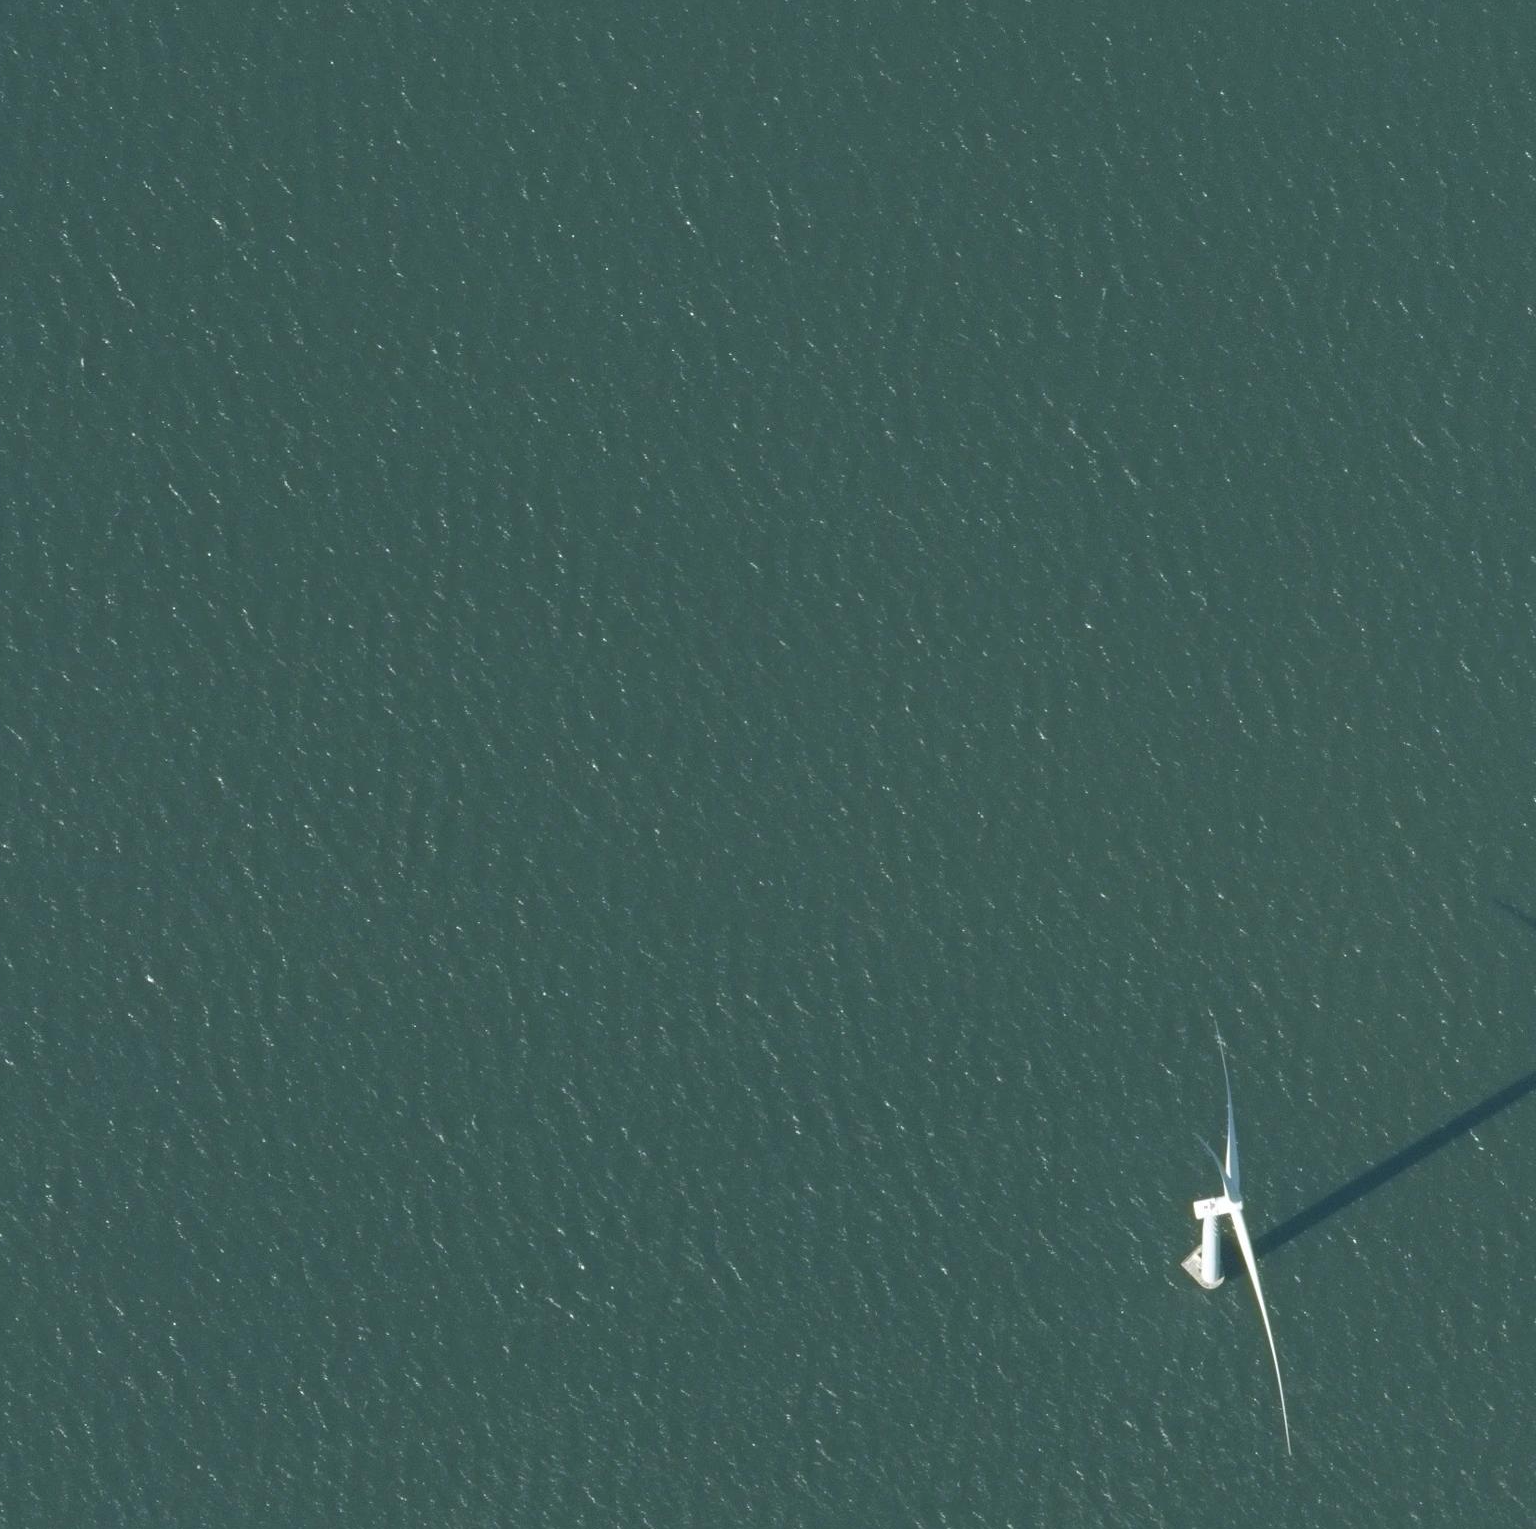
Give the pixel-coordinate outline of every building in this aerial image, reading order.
[(1204,1275),(1203,1278),(1204,1281),(1206,1284),(1209,1286),(1212,1287),(1216,1286),(1218,1284),(1220,1282),(1221,1278),(1220,1275),(1218,1272),(1216,1270),(1212,1269),(1209,1270),(1206,1272),(1204,1275)]
